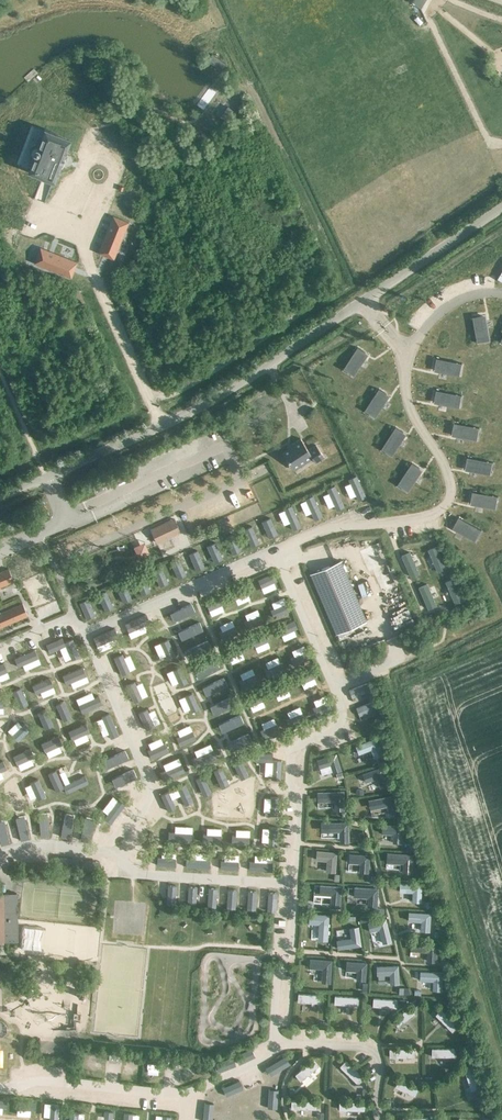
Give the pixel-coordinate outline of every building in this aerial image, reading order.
[(24,148),(14,161),(24,168),(25,167),(35,175),(45,162),(46,163),(50,157),(49,156),(59,143),(49,135),(50,134),(40,126),(30,139),(26,136),(22,137),(19,140),(20,145),(24,148)] [(106,237),(101,251),(104,252),(105,257),(111,254),(114,256),(115,255),(128,221),(114,216),(109,230),(111,231),(108,238),(106,237)] [(46,245),(39,258),(72,275),(74,272),(79,271),(77,266),(79,263),(66,255),(65,257),(58,254),(59,252),(46,245)] [(489,342),(485,316),(472,319),(476,344),(489,342)] [(353,377),(367,355),(356,349),(342,370),(353,377)] [(458,377),(461,365),(436,360),(434,373),(458,377)] [(376,419),(389,397),(379,390),(365,412),(376,419)] [(458,409),(460,396),(436,392),(433,404),(458,409)] [(475,442),(478,430),(453,425),(451,437),(475,442)] [(391,458),(405,436),(394,429),(380,451),(391,458)] [(308,450),(300,438),(291,444),(293,446),(282,453),(292,468),(311,455),(315,462),(324,457),(316,445),(308,450)] [(489,477),(491,464),(466,459),(464,472),(489,477)] [(407,494),(422,472),(411,465),(396,486),(407,494)] [(366,499),(357,477),(349,481),(358,503),(366,499)] [(345,509),(335,487),(327,490),(337,512),(345,509)] [(495,511),(497,498),(472,494),(470,506),(495,511)] [(323,519),(313,497),(305,501),(315,523),(323,519)] [(301,529),(292,507),(283,510),(293,532),(301,529)] [(174,519),(151,530),(156,542),(163,539),(176,533),(180,531),(174,519)] [(278,535),(270,519),(262,523),(269,539),(278,535)] [(474,543),(480,531),(457,519),(451,531),(474,543)] [(259,544),(252,528),(243,532),(251,548),(259,544)] [(241,552),(234,536),(225,540),(233,556),(241,552)] [(149,555),(144,544),(134,548),(138,560),(149,555)] [(222,560),(215,544),(207,548),(214,564),(222,560)] [(446,571),(436,547),(427,551),(437,574),(446,571)] [(419,570),(410,549),(402,553),(410,574),(419,570)] [(205,568),(197,552),(189,556),(196,572),(205,568)] [(186,576),(179,560),(171,564),(178,580),(186,576)] [(340,560),(310,574),(336,634),(366,621),(340,560)] [(15,580),(10,567),(0,572),(0,586),(15,580)] [(168,584),(161,568),(153,572),(160,588),(168,584)] [(277,578),(274,570),(258,577),(261,584),(277,578)] [(150,593),(143,577),(134,581),(142,597),(150,593)] [(464,602),(455,580),(446,583),(455,606),(464,602)] [(437,603),(428,581),(420,584),(428,606),(437,603)] [(251,590),(248,582),(232,589),(235,596),(251,590)] [(132,601),(124,585),(116,589),(123,605),(132,601)] [(113,609),(106,593),(97,597),(104,613),(113,609)] [(225,600),(222,593),(206,600),(209,607),(211,606),(225,600)] [(195,609),(191,600),(171,608),(175,617),(195,609)] [(95,617),(88,601),(80,605),(87,621),(95,617)] [(290,608),(286,601),(271,608),(274,615),(290,608)] [(29,615),(23,603),(0,613),(0,628),(29,615)] [(263,620),(259,613),(243,619),(247,627),(263,620)] [(149,625),(146,617),(125,625),(128,634),(149,625)] [(297,625),(294,617),(278,624),(281,632),(297,625)] [(203,627),(199,619),(178,628),(182,636),(203,627)] [(237,631),(234,623),(218,630),(221,638),(237,631)] [(271,637),(267,629),(252,636),(255,644),(271,637)] [(118,638),(114,630),(93,639),(97,647),(118,638)] [(175,652),(168,636),(160,639),(167,656),(175,652)] [(211,645),(207,637),(186,646),(190,654),(211,645)] [(62,640),(46,647),(49,655),(65,648),(71,663),(81,659),(73,640),(63,644),(62,640)] [(245,649),(242,641),(226,648),(229,656),(245,649)] [(310,656),(306,649),(291,655),(294,663),(310,656)] [(38,661),(34,652),(13,660),(17,669),(38,661)] [(129,668),(123,652),(114,655),(121,672),(129,668)] [(219,664),(216,656),(195,665),(198,673),(219,664)] [(284,668),(280,660),(264,667),(268,675),(284,668)] [(188,680),(181,663),(173,667),(180,683),(188,680)] [(318,673),(314,666),(299,673),(302,680),(318,673)] [(69,675),(62,678),(66,686),(86,678),(82,669),(69,675)] [(258,679),(255,671),(239,678),(242,686),(258,679)] [(227,683),(224,675),(203,684),(206,692),(227,683)] [(291,685),(288,677),(272,684),(275,690),(275,692),(291,685)] [(53,689),(49,680),(32,687),(35,696),(53,689)] [(141,696),(135,680),(127,683),(133,699),(141,696)] [(370,688),(367,680),(349,687),(352,695),(370,688)] [(266,696),(262,688),(246,695),(250,703),(266,696)] [(21,690),(12,693),(19,710),(28,707),(21,690)] [(199,706),(193,690),(185,693),(191,710),(199,706)] [(234,702),(231,694),(210,702),(213,711),(234,702)] [(98,698),(79,707),(82,715),(102,706),(98,698)] [(332,706),(329,698),(313,705),(316,712),(332,706)] [(377,707),(374,699),(356,706),(359,713),(377,707)] [(64,703),(56,707),(63,723),(71,719),(64,703)] [(154,723),(147,707),(139,710),(146,727),(154,723)] [(306,717),(302,710),(286,717),(290,724),(306,717)] [(53,727),(46,711),(37,714),(45,731),(53,727)] [(243,720),(239,712),(218,721),(222,729),(243,720)] [(110,716),(102,719),(111,741),(119,737),(110,716)] [(280,729),(276,721),(260,728),(264,736),(280,729)] [(30,731),(24,725),(11,737),(17,743),(30,731)] [(89,735),(85,726),(68,733),(71,742),(89,735)] [(196,737),(193,729),(177,735),(180,743),(196,737)] [(251,739),(248,731),(227,740),(230,748),(251,739)] [(61,746),(58,738),(40,745),(44,754),(61,746)] [(375,759),(384,755),(376,738),(356,746),(359,755),(371,750),(374,757),(375,759)] [(168,748),(165,740),(147,747),(150,756),(168,748)] [(216,756),(213,747),(192,756),(195,764),(216,756)] [(272,751),(256,750),(255,759),(272,760),(271,777),(280,777),(282,758),(272,757),(272,751)] [(33,760),(30,751),(12,758),(16,767),(33,760)] [(129,762),(125,753),(103,763),(107,771),(129,762)] [(337,754),(317,760),(319,768),(320,769),(331,766),(333,773),(333,774),(342,771),(337,754)] [(240,756),(233,760),(240,777),(248,773),(240,756)] [(184,769),(181,761),(160,770),(163,778),(184,769)] [(221,765),(213,769),(221,786),(229,782),(221,765)] [(383,767),(363,774),(365,782),(366,784),(377,780),(380,787),(380,789),(390,786),(383,767)] [(63,787),(56,771),(47,775),(55,795),(64,791),(66,795),(89,786),(85,777),(63,787)] [(133,772),(111,781),(115,790),(137,780),(133,772)] [(203,773),(195,776),(203,794),(211,791),(203,773)] [(38,781),(30,784),(37,802),(45,799),(38,781)] [(185,781),(160,792),(167,809),(175,805),(171,796),(180,792),(184,802),(192,798),(185,781)] [(344,811),(343,791),(316,792),(316,803),(334,802),(334,811),(344,811)] [(279,813),(280,794),(270,793),(269,812),(279,813)] [(395,795),(369,800),(371,810),(387,807),(389,816),(399,815),(395,795)] [(125,806),(118,801),(104,820),(111,825),(125,806)] [(49,839),(47,815),(38,817),(40,840),(49,839)] [(70,840),(73,817),(64,816),(61,839),(70,840)] [(29,841),(24,818),(15,820),(20,843),(29,841)] [(93,821),(85,819),(81,842),(89,843),(93,821)] [(348,843),(348,822),(326,822),(326,833),(339,833),(339,843),(348,843)] [(4,823),(0,824),(0,845),(1,848),(9,846),(4,823)] [(277,843),(278,825),(269,824),(268,842),(277,843)] [(402,844),(403,826),(382,825),(382,834),(393,835),(393,843),(402,844)] [(191,839),(191,830),(171,829),(170,838),(191,839)] [(220,832),(202,831),(202,840),(220,840),(220,832)] [(249,833),(231,833),(231,841),(249,842),(249,833)] [(337,852),(316,850),(315,860),(326,861),(325,871),(335,872),(337,852)] [(369,855),(349,853),(348,862),(359,863),(359,872),(368,873),(369,855)] [(414,855),(387,853),(387,863),(403,864),(403,874),(413,875),(414,855)] [(175,864),(175,855),(158,854),(157,863),(175,864)] [(209,866),(210,857),(185,856),(185,864),(209,866)] [(238,867),(238,858),(220,858),(220,866),(238,867)] [(272,868),(272,859),(248,859),(248,868),(272,868)] [(175,903),(177,884),(169,883),(167,902),(175,903)] [(423,884),(400,883),(400,893),(413,894),(412,903),(422,903),(423,884)] [(195,904),(197,884),(188,884),(187,903),(195,904)] [(215,905),(217,885),(209,885),(207,904),(215,905)] [(342,887),(320,885),(319,895),(331,896),(331,908),(341,909),(342,887)] [(235,906),(237,887),(229,886),(227,906),(235,906)] [(378,888),(354,886),(353,897),(367,897),(367,906),(377,907),(378,888)] [(255,908),(257,888),(249,888),(247,907),(255,908)] [(275,909),(277,890),(269,889),(267,909),(275,909)] [(6,894),(0,894),(0,943),(16,943),(15,894),(6,894)] [(327,914),(309,913),(308,923),(318,924),(317,940),(327,941),(329,914),(327,914)] [(432,914),(409,913),(409,922),(421,922),(421,932),(431,933),(432,914)] [(386,919),(367,923),(369,933),(378,931),(382,945),(392,942),(386,919)] [(361,947),(358,927),(349,928),(350,939),(335,941),(337,951),(361,947)] [(437,942),(410,941),(410,950),(427,951),(426,961),(436,962),(437,942)] [(331,960),(309,959),(309,968),(322,969),(321,982),(330,983),(331,960)] [(366,963),(346,961),(345,970),(356,971),(356,980),(365,980),(366,963)] [(398,965),(377,966),(377,975),(389,975),(389,984),(399,984),(398,965)] [(442,972),(421,971),(420,982),(432,982),(432,991),(441,991),(442,972)] [(320,995),(298,993),(297,1001),(320,1003),(320,995)] [(358,1005),(359,997),(335,996),(334,1004),(358,1005)] [(396,1008),(397,1000),(373,998),(372,1006),(396,1008)] [(415,1013),(410,1006),(392,1019),(397,1026),(415,1013)] [(458,1026),(441,1009),(435,1015),(452,1032),(458,1026)] [(454,1056),(454,1048),(432,1048),(431,1056),(454,1056)] [(415,1049),(389,1049),(389,1057),(415,1057),(415,1049)] [(313,1059),(295,1074),(300,1081),(318,1065),(313,1059)] [(358,1084),(364,1078),(345,1060),(339,1066),(358,1084)] [(464,1069),(470,1091),(478,1088),(471,1066),(464,1069)] [(395,1086),(415,1096),(418,1089),(398,1079),(395,1086)] [(35,1108),(36,1099),(17,1098),(16,1107),(35,1108)] [(291,1100),(291,1108),(316,1109),(317,1100),(291,1100)] [(59,1102),(50,1101),(49,1118),(58,1119),(59,1102)] [(365,1111),(365,1102),(339,1101),(339,1110),(365,1111)] [(104,1108),(103,1119),(112,1119),(113,1109),(104,1108)] [(70,1109),(69,1119),(77,1119),(78,1110),(70,1109)] [(124,1110),(123,1119),(132,1119),(133,1111),(124,1110)]
